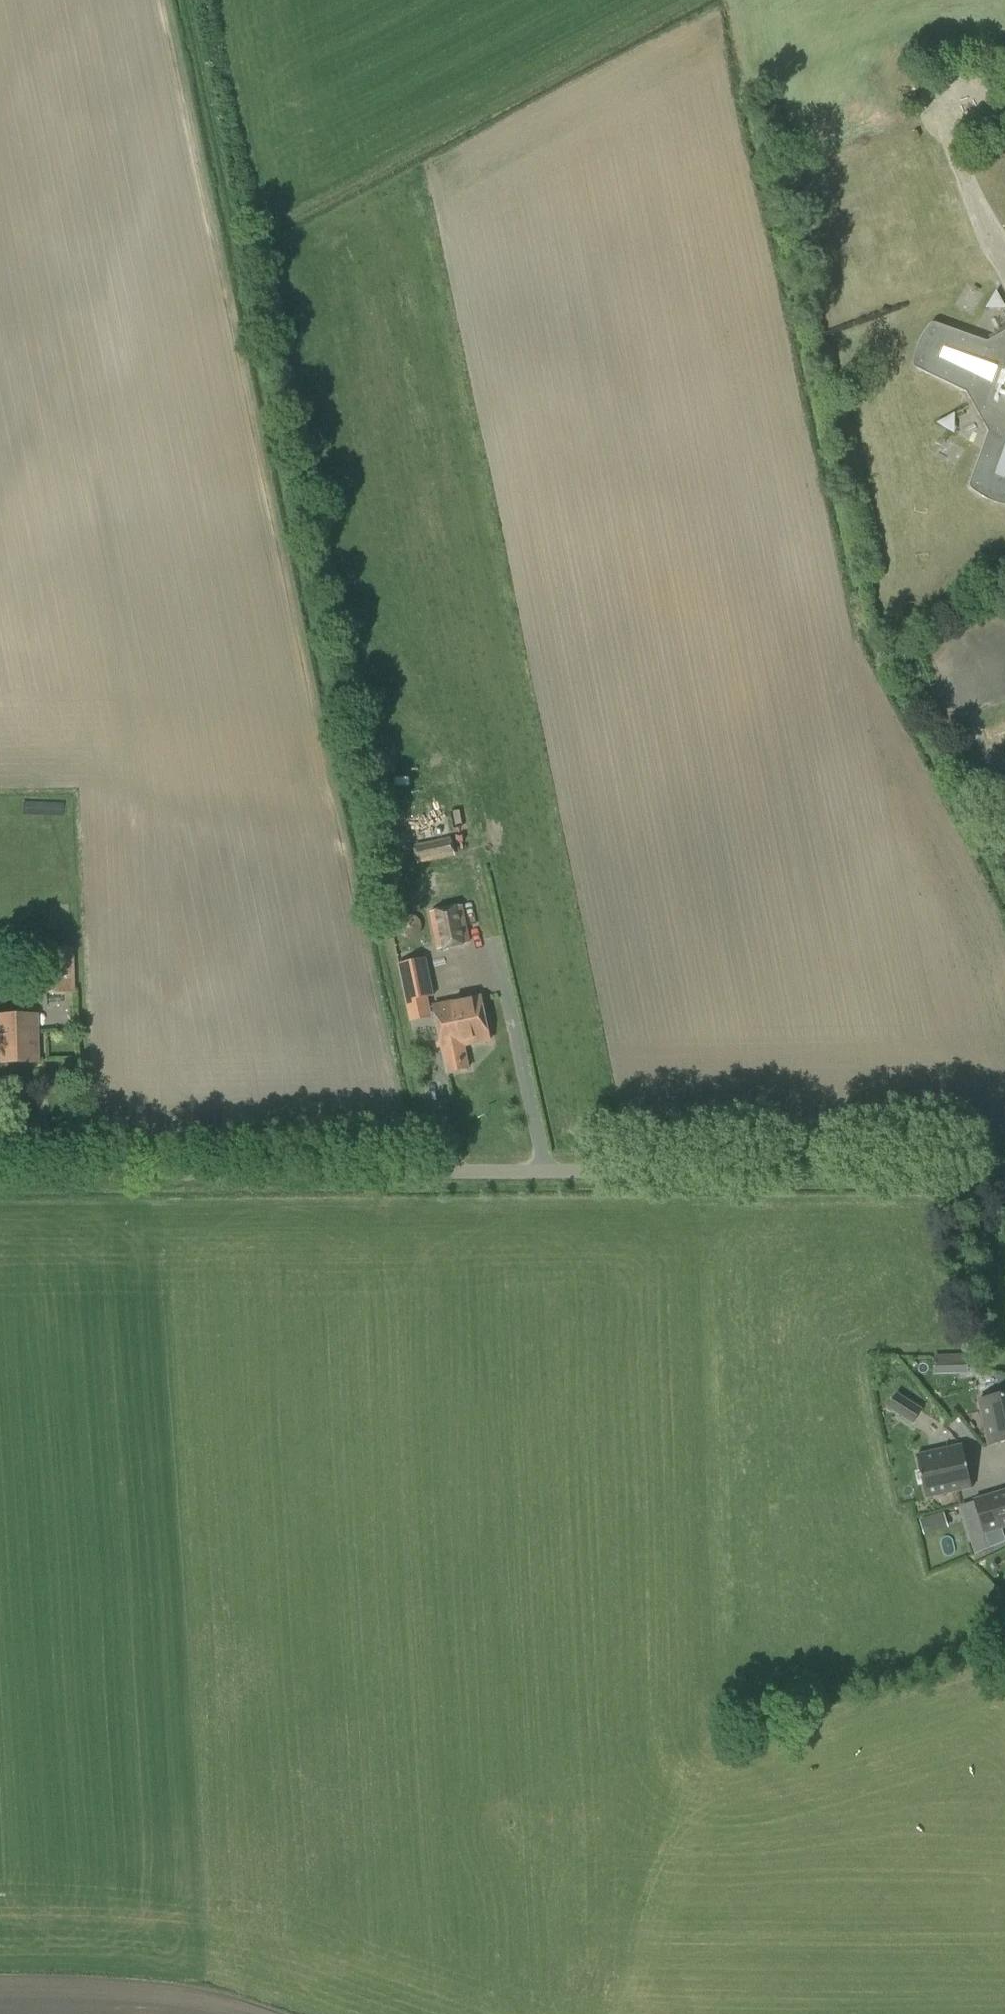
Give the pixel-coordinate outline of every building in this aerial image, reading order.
[(987,342),(935,323),(932,323),(929,325),(920,341),(921,341),(920,347),(926,350),(917,369),(967,393),(988,432),(970,482),(970,483),(970,485),(970,488),(972,490),(987,500),(988,499),(993,499),(996,494),(1004,498),(1004,332),(987,342)] [(451,841),(451,838),(414,846),(414,849),(413,849),(416,861),(417,861),(418,864),(455,857),(454,853),(455,853),(453,841),(451,841)] [(457,907),(457,906),(434,910),(435,912),(429,913),(437,951),(442,950),(442,951),(465,947),(465,944),(470,943),(463,906),(457,907)] [(43,994),(73,993),(72,948),(42,949),(43,994)] [(409,1023),(432,1018),(428,998),(434,997),(426,959),(398,964),(409,1023)] [(451,1031),(487,1025),(481,996),(433,1006),(438,1029),(451,1027),(451,1031)] [(36,1064),(35,1015),(0,1016),(0,1065),(36,1064)] [(451,1027),(438,1029),(447,1074),(468,1069),(464,1046),(490,1040),(487,1025),(451,1031),(451,1027)] [(968,1355),(951,1355),(952,1375),(969,1374),(968,1355)] [(917,1407),(901,1394),(891,1406),(907,1419),(917,1407)] [(979,1401),(989,1446),(1004,1443),(1004,1395),(979,1401)] [(963,1444),(917,1455),(927,1498),(973,1488),(963,1444)] [(1004,1528),(1004,1490),(975,1499),(985,1534),(1004,1528)] [(944,1513),(920,1520),(925,1536),(949,1528),(944,1513)]
